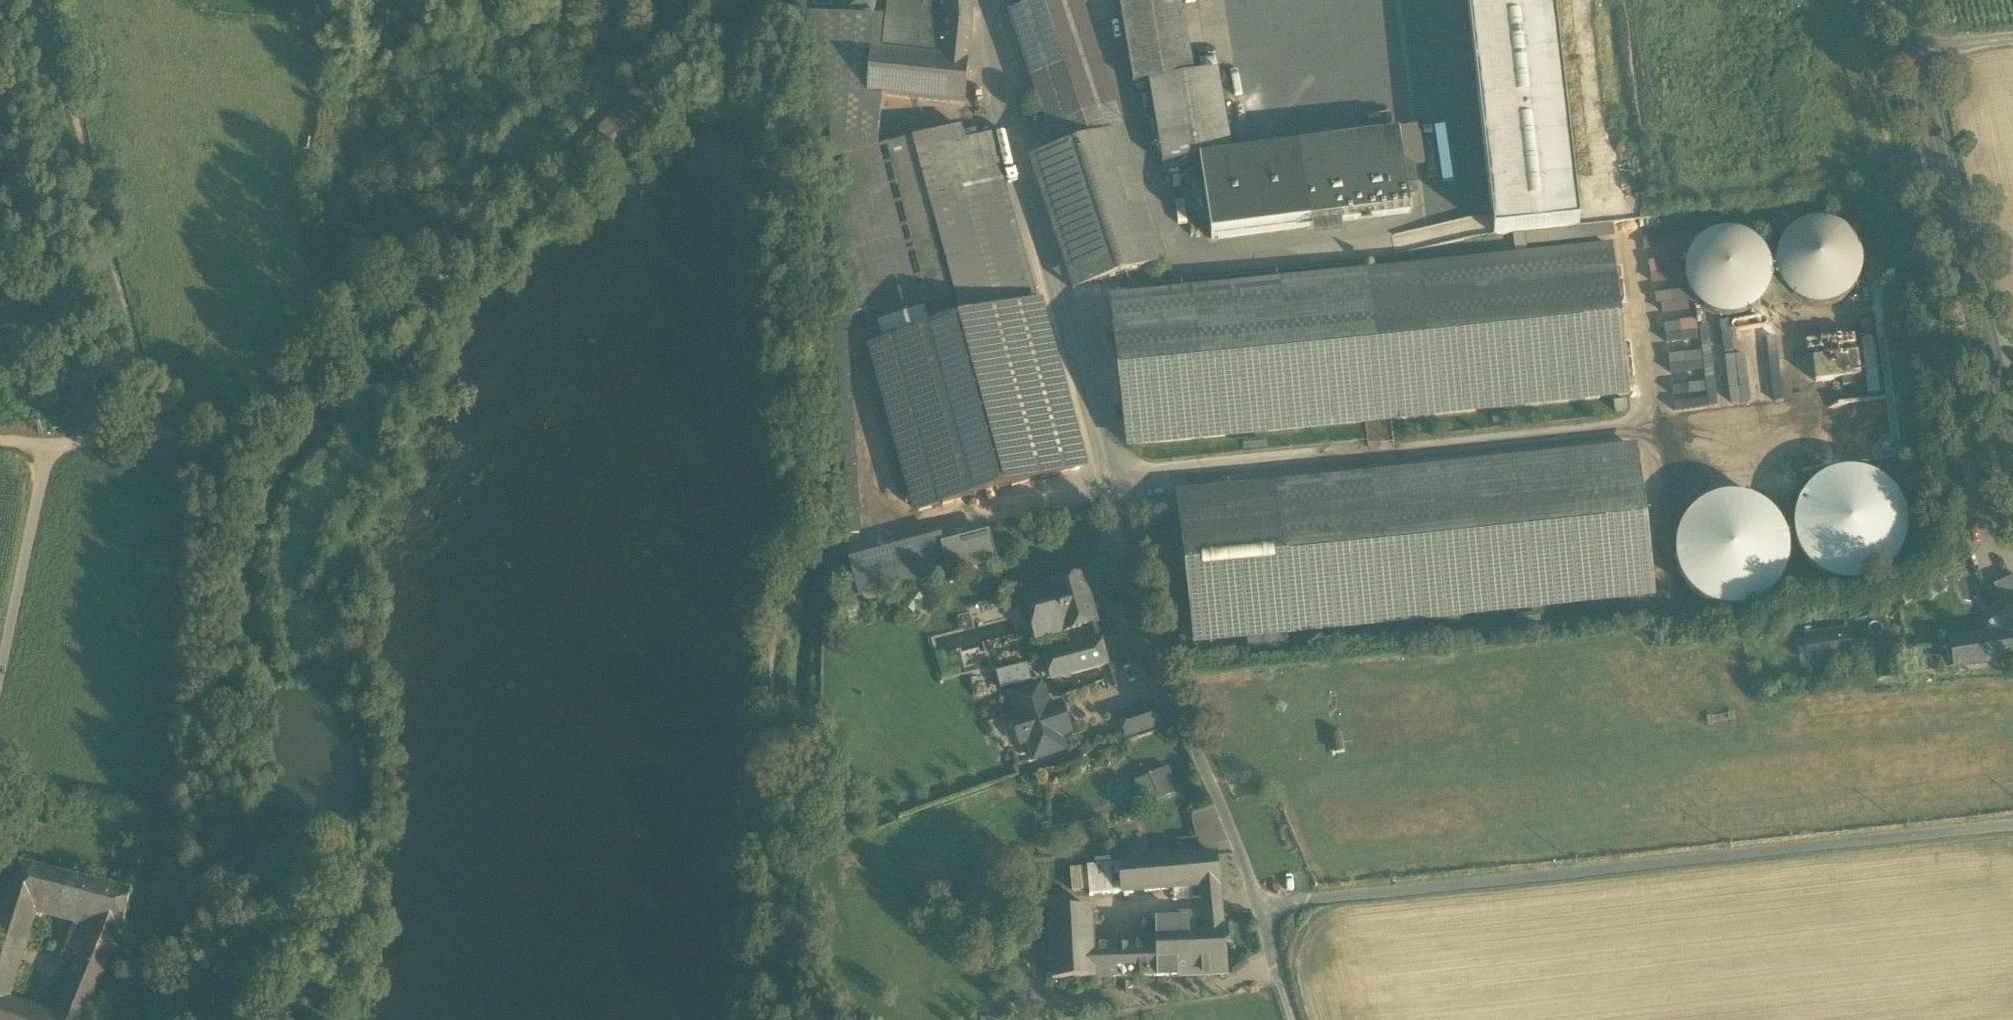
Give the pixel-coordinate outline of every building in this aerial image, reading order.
[(889,24),(877,23),(840,20),(811,17),(834,163),(878,151),(882,100),(866,98),(870,53),(886,54),(941,60),(946,17),(948,3),(949,0),(891,0),(889,24)] [(879,0),(841,0),(840,20),(877,23),(879,0)] [(946,17),(970,12),(969,0),(959,0),(948,3),(946,17)] [(1045,126),(1054,152),(1122,129),(1079,0),(1051,0),(1008,15),(1045,126)] [(1148,83),(1193,76),(1179,0),(1119,0),(1133,85),(1148,83)] [(1494,235),(1579,225),(1578,217),(1553,0),(1466,0),(1494,235)] [(946,17),(941,60),(968,63),(972,25),(970,12),(946,17)] [(964,107),(968,63),(941,60),(886,54),(870,53),(866,98),(882,100),(964,107)] [(1217,71),(1193,76),(1148,83),(1163,166),(1199,160),(1231,154),(1217,71)] [(1167,262),(1122,129),(1054,152),(1045,126),(1034,129),(1042,155),(1029,160),(1074,293),(1167,262)] [(883,344),(989,316),(966,229),(985,224),(964,143),(960,129),(878,151),(834,163),(845,202),(875,312),(883,344)] [(1399,130),(1298,145),(1310,226),(1411,212),(1399,130)] [(992,136),(964,143),(985,224),(966,229),(989,316),(1037,303),(992,136)] [(1298,145),(1231,154),(1199,160),(1211,241),(1310,226),(1298,145)] [(849,319),(875,312),(845,202),(826,207),(840,259),(834,261),(849,319)] [(1776,258),(1779,275),(1788,290),(1802,299),(1818,303),(1835,300),(1850,291),(1859,277),(1863,261),(1860,244),(1851,229),(1837,220),(1821,216),(1804,219),(1789,228),(1780,242),(1776,258)] [(1685,270),(1688,287),(1697,301),(1711,311),(1728,315),(1745,312),(1759,303),(1769,289),(1773,272),(1770,256),(1761,241),(1747,231),(1730,228),(1713,231),(1699,240),(1689,254),(1685,270)] [(1110,304),(1127,448),(1628,390),(1611,245),(1110,304)] [(989,316),(883,344),(884,349),(874,351),(919,514),(1083,469),(1037,303),(989,316)] [(1860,317),(1862,329),(1872,328),(1870,315),(1860,317)] [(1811,336),(1812,346),(1836,343),(1835,333),(1811,336)] [(1879,390),(1877,334),(1863,334),(1865,390),(1879,390)] [(1813,354),(1816,378),(1861,372),(1858,348),(1813,354)] [(1732,398),(1746,396),(1745,378),(1730,379),(1732,398)] [(1186,585),(1193,644),(1651,591),(1634,446),(1177,499),(1183,558),(1189,558),(1192,584),(1186,585)] [(1794,522),(1798,544),(1811,562),(1829,575),(1851,579),(1873,575),(1892,562),(1904,544),(1908,522),(1904,500),(1892,482),(1873,469),(1851,465),(1829,469),(1811,482),(1798,500),(1794,522)] [(1675,548),(1680,570),(1692,588),(1711,601),(1733,605),(1754,601),(1773,588),(1785,570),(1790,548),(1785,526),(1773,507),(1754,495),(1733,491),(1711,495),(1692,507),(1680,526),(1675,548)] [(942,548),(950,574),(992,563),(985,536),(942,548)] [(940,537),(849,562),(860,599),(950,574),(942,548),(940,537)] [(2006,617),(2012,614),(2012,578),(1993,587),(2006,617)] [(1043,619),(1048,640),(1095,627),(1083,580),(1022,597),(1023,599),(1028,597),(1035,621),(1043,619)] [(924,602),(914,595),(903,610),(913,617),(915,615),(918,617),(925,607),(922,605),(924,602)] [(1028,597),(1023,599),(1034,644),(1048,640),(1043,619),(1035,621),(1028,597)] [(1955,669),(2012,660),(2012,614),(2006,617),(1998,621),(2005,636),(1950,645),(1955,669)] [(1806,640),(1809,664),(1849,658),(1845,634),(1806,640)] [(1044,658),(1051,683),(1107,668),(1100,642),(1044,658)] [(1117,690),(1148,684),(1143,660),(1112,666),(1117,690)] [(1027,746),(1033,764),(1063,753),(1059,741),(1069,738),(1059,708),(1049,711),(1040,687),(1010,698),(1018,721),(1012,723),(1021,749),(1027,746)] [(1119,719),(1126,740),(1160,728),(1153,707),(1119,719)] [(1166,771),(1149,777),(1154,789),(1170,781),(1166,771)] [(1159,801),(1154,789),(1149,777),(1134,784),(1144,808),(1159,801)] [(1154,789),(1159,801),(1176,794),(1170,781),(1154,789)] [(1173,891),(1191,889),(1218,886),(1215,856),(1121,866),(1123,895),(1123,896),(1173,891)] [(15,862),(4,898),(20,903),(32,867),(15,862)] [(1089,892),(1090,898),(1123,895),(1121,866),(1088,869),(1089,892)] [(32,867),(20,903),(20,906),(37,910),(79,921),(89,881),(32,867)] [(1073,893),(1089,892),(1088,869),(1071,871),(1073,893)] [(96,925),(122,932),(131,892),(89,881),(79,921),(96,925)] [(1219,899),(1218,886),(1191,889),(1192,900),(1201,900),(1219,899)] [(1174,902),(1192,900),(1191,889),(1173,891),(1174,902)] [(0,911),(0,941),(24,949),(37,910),(20,906),(20,903),(4,898),(0,911)] [(1209,914),(1209,916),(1221,915),(1219,899),(1201,900),(1202,914),(1209,914)] [(1048,914),(1052,983),(1096,981),(1094,949),(1092,912),(1048,914)] [(1167,916),(1168,917),(1168,924),(1209,922),(1209,916),(1209,914),(1202,914),(1167,916)] [(1226,975),(1221,915),(1209,916),(1209,922),(1168,924),(1168,917),(1155,917),(1156,940),(1156,947),(1156,964),(1157,978),(1226,975)] [(55,1018),(61,1019),(86,1019),(107,968),(110,961),(122,932),(96,925),(86,950),(84,949),(55,1018)] [(1134,941),(1134,948),(1136,948),(1136,961),(1143,965),(1156,964),(1156,947),(1156,940),(1134,941)] [(19,964),(24,949),(0,941),(0,957),(19,964)] [(1096,981),(1157,978),(1156,964),(1143,965),(1136,961),(1136,948),(1134,948),(1094,949),(1096,981)] [(55,1018),(7,1001),(19,964),(0,957),(0,1019),(61,1019),(55,1018)] [(107,968),(86,1019),(102,1019),(121,973),(107,968)] [(213,1019),(229,1019),(229,1010),(213,1011),(213,1019)]
